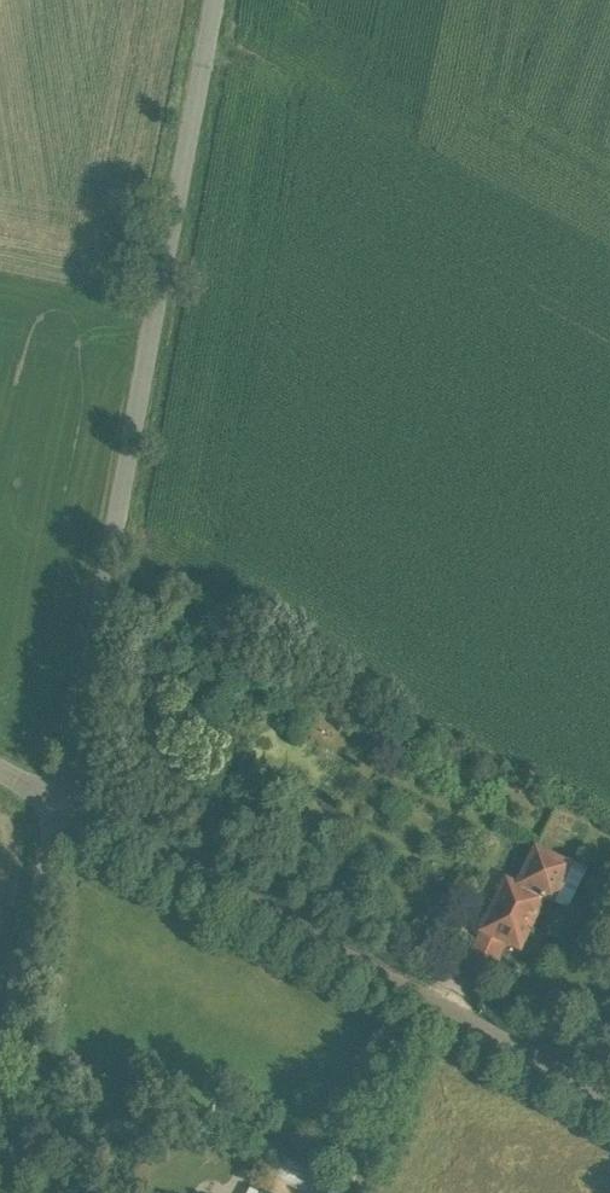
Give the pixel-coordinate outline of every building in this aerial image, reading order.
[(566,912),(585,872),(533,848),(515,884),(504,880),(464,968),(488,980),(502,948),(520,956),(538,918),(544,920),(551,906),(566,913),(566,912)] [(270,1181),(296,1192),(313,1192),(320,1178),(281,1159),(270,1181)]
